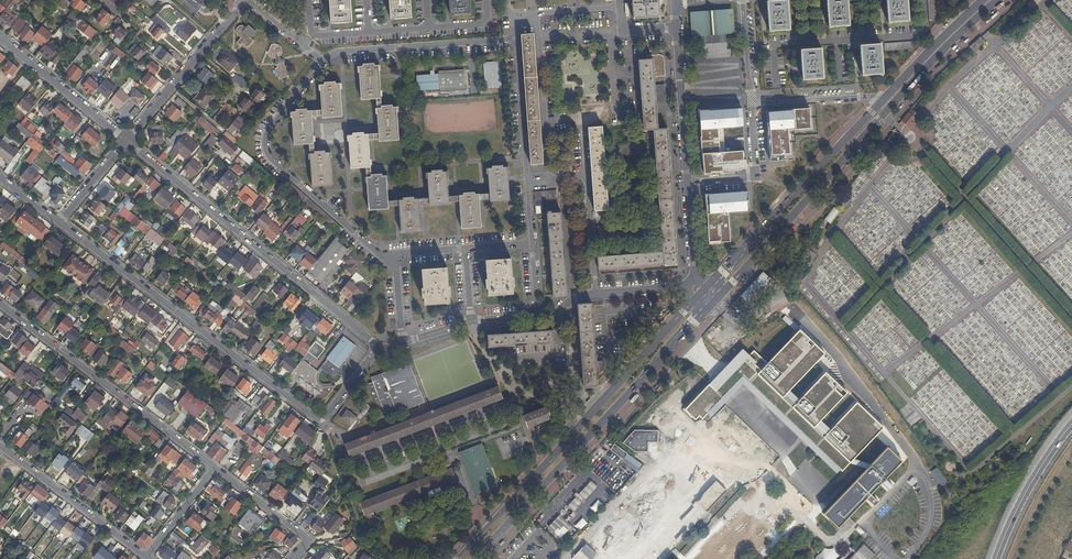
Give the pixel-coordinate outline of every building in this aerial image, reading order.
[(3,12),(4,12),(0,17),(0,22),(4,26),(6,24),(10,27),(14,21),(11,18),(8,16),(10,14),(11,12),(9,10),(16,2),(17,3),(20,0),(13,0),(3,12)] [(2,13),(2,12),(12,0),(7,0),(2,6),(0,8),(0,16),(2,13)] [(85,5),(80,0),(72,0),(74,2),(71,6),(78,12),(77,13),(78,13),(79,12),(85,5)] [(208,0),(181,0),(196,13),(202,6),(208,0)] [(350,0),(330,0),(332,24),(352,22),(350,0)] [(410,0),(389,0),(391,19),(412,18),(410,0)] [(470,0),(449,0),(450,15),(471,14),(470,0)] [(632,20),(660,18),(658,0),(631,0),(632,20)] [(767,1),(769,32),(790,30),(787,0),(783,0),(767,1)] [(828,27),(849,26),(847,0),(826,0),(828,27)] [(898,23),(919,21),(918,0),(897,0),(898,23)] [(937,21),(935,0),(928,0),(929,21),(931,21),(937,21)] [(215,7),(211,14),(221,20),(225,14),(215,7)] [(99,16),(96,20),(104,27),(112,17),(103,10),(102,11),(101,10),(97,15),(99,16)] [(731,17),(731,15),(730,15),(730,12),(729,11),(727,11),(695,13),(694,13),(693,14),(693,16),(694,32),(694,34),(695,34),(696,35),(697,35),(703,35),(703,38),(703,39),(704,40),(705,40),(706,40),(711,38),(714,38),(715,39),(715,40),(716,41),(717,41),(718,41),(719,40),(720,39),(720,36),(719,36),(719,34),(729,33),(730,33),(731,32),(731,31),(730,17),(731,17)] [(74,25),(79,18),(71,12),(66,18),(74,25)] [(21,16),(11,29),(27,42),(34,34),(23,25),(26,21),(21,16)] [(154,17),(151,21),(155,25),(164,31),(167,27),(159,20),(154,17)] [(181,29),(177,35),(185,42),(196,29),(187,22),(181,29)] [(85,23),(84,25),(80,29),(88,36),(92,31),(89,29),(90,27),(85,23)] [(157,39),(163,32),(155,25),(149,33),(157,39)] [(248,25),(245,28),(243,26),(241,26),(240,26),(239,27),(237,28),(236,29),(236,31),(236,33),(237,35),(241,37),(237,43),(240,45),(242,43),(244,44),(243,45),(244,46),(246,47),(247,46),(249,46),(253,41),(250,38),(256,31),(248,25)] [(118,43),(126,33),(118,26),(109,36),(118,43)] [(173,32),(177,35),(181,29),(178,26),(173,32)] [(33,37),(43,46),(50,38),(52,36),(41,27),(33,37)] [(533,34),(521,35),(530,165),(543,164),(533,34)] [(39,51),(42,54),(53,40),(50,38),(43,46),(39,51)] [(984,42),(981,38),(970,47),(974,52),(984,42)] [(50,60),(58,51),(61,47),(53,40),(42,54),(50,60)] [(885,51),(914,49),(913,41),(884,44),(885,51)] [(282,51),(282,49),(281,47),(280,46),(278,44),(277,44),(275,43),(273,44),(271,44),(268,53),(269,55),(269,56),(271,57),(272,58),(274,58),(276,58),(278,57),(280,56),(281,54),(282,52),(282,51)] [(147,50),(140,44),(131,55),(138,61),(147,50)] [(860,45),(862,76),(883,74),(881,44),(860,45)] [(159,46),(152,54),(155,57),(162,49),(159,46)] [(800,50),(802,80),(823,78),(821,48),(800,50)] [(125,55),(119,49),(116,53),(122,58),(125,55)] [(162,49),(155,57),(165,65),(172,57),(162,49)] [(82,50),(75,58),(79,61),(86,53),(82,50)] [(50,60),(54,64),(63,54),(58,51),(50,60)] [(226,53),(223,56),(224,57),(219,63),(229,72),(237,62),(226,53)] [(597,257),(598,269),(677,263),(667,128),(658,129),(656,104),(666,103),(665,84),(655,85),(654,77),(665,76),(664,65),(665,64),(665,60),(663,60),(663,58),(662,56),(661,55),(660,54),(646,55),(647,59),(638,60),(643,130),(653,130),(663,252),(597,257)] [(11,75),(17,68),(9,61),(3,68),(5,71),(3,73),(7,76),(9,73),(11,75)] [(277,68),(275,69),(279,80),(289,76),(283,61),(276,64),(277,68)] [(485,88),(501,87),(499,61),(483,62),(485,88)] [(149,69),(147,72),(151,75),(152,72),(153,72),(155,74),(158,70),(155,68),(156,66),(151,62),(150,64),(150,63),(147,67),(149,69)] [(139,65),(136,69),(156,85),(159,81),(151,75),(147,72),(140,66),(139,65)] [(376,97),(381,96),(378,65),(374,65),(363,66),(358,66),(361,98),(376,97)] [(67,68),(63,73),(66,75),(67,74),(75,81),(82,72),(77,68),(77,69),(76,68),(74,66),(70,70),(67,68)] [(197,77),(206,85),(214,76),(205,68),(197,77)] [(464,69),(438,71),(438,74),(416,75),(417,91),(439,89),(440,91),(465,90),(464,69)] [(16,84),(24,91),(30,84),(22,77),(16,84)] [(82,87),(92,95),(96,90),(100,86),(89,77),(82,87)] [(243,87),(245,85),(236,78),(234,80),(243,87)] [(115,88),(105,80),(100,86),(96,90),(100,93),(101,92),(108,98),(115,88)] [(340,83),(335,84),(324,84),(320,85),(322,110),(322,116),(342,114),(340,83)] [(10,86),(2,96),(5,98),(13,88),(10,86)] [(264,94),(257,87),(250,96),(257,102),(264,94)] [(204,88),(194,100),(204,107),(213,95),(204,88)] [(109,101),(120,109),(129,98),(118,90),(109,101)] [(136,103),(139,106),(140,107),(146,99),(137,91),(130,98),(136,103)] [(229,92),(224,99),(227,102),(233,96),(229,92)] [(19,103),(30,112),(38,102),(27,93),(19,103)] [(245,111),(252,103),(245,96),(238,105),(245,111)] [(182,107),(186,104),(178,98),(175,101),(182,107)] [(39,111),(47,118),(54,109),(46,102),(39,111)] [(71,115),(72,114),(59,104),(54,110),(59,114),(57,115),(65,122),(71,115)] [(172,105),(165,114),(174,122),(182,113),(172,105)] [(378,133),(379,139),(399,138),(397,107),(392,107),(381,108),(377,108),(378,133)] [(741,107),(699,111),(704,173),(746,170),(745,151),(724,152),(722,128),(743,127),(741,107)] [(809,109),(767,112),(770,160),(792,159),(790,130),(811,128),(809,109)] [(291,112),(294,143),(309,142),(313,142),(312,117),(311,111),(307,111),(296,112),(291,112)] [(916,119),(908,113),(902,121),(910,127),(916,119)] [(65,122),(65,123),(69,126),(75,119),(71,115),(65,122)] [(212,135),(216,129),(200,116),(196,121),(195,121),(212,135)] [(234,131),(236,129),(238,126),(240,128),(244,123),(237,118),(229,127),(234,131)] [(184,135),(195,121),(196,121),(194,119),(190,123),(189,122),(181,132),(184,135)] [(37,129),(28,122),(26,123),(23,121),(21,123),(33,133),(37,129)] [(91,143),(98,135),(85,125),(78,133),(82,137),(91,143)] [(150,131),(152,145),(163,144),(162,130),(161,130),(160,125),(152,126),(153,131),(150,131)] [(602,126),(587,127),(593,210),(608,209),(602,126)] [(30,137),(33,134),(26,129),(24,132),(30,137)] [(159,158),(162,161),(169,153),(172,150),(184,135),(181,132),(178,129),(167,143),(170,145),(159,158)] [(896,131),(889,140),(894,145),(901,136),(896,131)] [(26,160),(31,164),(46,144),(41,140),(33,134),(26,143),(35,150),(26,160)] [(370,165),(368,140),(368,134),(364,134),(353,135),(348,135),(350,166),(365,166),(370,165)] [(101,138),(98,135),(91,143),(95,146),(101,138)] [(198,146),(184,135),(172,150),(178,154),(181,150),(183,152),(182,152),(188,158),(198,146)] [(215,138),(211,135),(203,145),(206,148),(215,138)] [(71,143),(74,145),(79,139),(76,136),(71,143)] [(80,139),(89,146),(91,143),(82,137),(80,139)] [(56,152),(60,155),(66,148),(54,138),(51,142),(54,145),(52,147),(57,151),(56,152)] [(238,148),(227,138),(220,145),(231,155),(238,148)] [(10,163),(20,151),(15,147),(14,148),(4,140),(0,145),(0,156),(5,160),(4,161),(9,165),(10,163)] [(251,165),(254,161),(243,151),(240,155),(251,165)] [(310,154),(312,185),(332,183),(329,152),(325,153),(314,153),(310,154)] [(84,174),(91,165),(81,157),(75,166),(84,174)] [(190,173),(189,174),(192,177),(201,166),(192,159),(184,168),(190,173)] [(67,168),(71,164),(66,160),(63,163),(62,165),(66,169),(67,168)] [(4,171),(8,174),(14,166),(10,163),(9,165),(4,171)] [(236,163),(232,168),(240,173),(243,169),(236,163)] [(72,172),(76,168),(71,164),(67,168),(72,172)] [(30,166),(22,176),(32,184),(40,174),(38,173),(40,171),(33,165),(31,167),(30,166)] [(489,193),(490,199),(510,198),(507,167),(503,167),(492,168),(487,168),(489,193)] [(84,180),(87,177),(80,172),(76,168),(72,172),(72,173),(76,177),(78,175),(84,180)] [(131,176),(122,169),(119,174),(117,176),(115,175),(112,179),(118,184),(120,181),(124,184),(131,176)] [(229,191),(239,179),(228,170),(217,182),(229,191)] [(133,178),(142,186),(144,183),(143,182),(147,178),(139,171),(133,178)] [(427,173),(429,198),(429,204),(449,202),(449,196),(447,171),(442,172),(431,172),(427,173)] [(382,176),(371,177),(366,177),(368,208),(388,206),(388,201),(386,176),(382,176)] [(62,180),(59,177),(58,178),(56,177),(52,181),(54,183),(53,184),(56,187),(62,180)] [(143,186),(133,197),(137,200),(142,193),(146,188),(148,190),(150,187),(152,189),(153,189),(156,191),(161,185),(151,177),(146,182),(143,186)] [(210,191),(217,183),(209,177),(203,185),(210,191)] [(41,179),(34,187),(45,195),(50,189),(45,184),(46,183),(41,179)] [(274,187),(278,182),(274,179),(262,194),(260,197),(255,203),(256,204),(252,208),(259,214),(268,203),(263,200),(265,198),(263,197),(273,186),(274,187)] [(251,208),(255,203),(260,197),(258,196),(245,185),(237,196),(251,208)] [(100,192),(109,200),(114,193),(105,186),(100,192)] [(154,199),(167,209),(175,200),(167,194),(166,195),(160,190),(154,199)] [(561,212),(558,212),(557,198),(556,190),(534,192),(535,200),(534,200),(535,214),(546,213),(553,296),(567,294),(561,212)] [(748,191),(705,195),(709,243),(730,242),(728,212),(750,210),(748,191)] [(288,202),(293,196),(290,193),(284,200),(288,202)] [(463,195),(459,196),(459,201),(461,226),(481,225),(479,200),(479,194),(475,194),(463,195)] [(123,201),(114,212),(118,215),(124,207),(132,198),(129,196),(125,202),(123,201)] [(106,206),(96,198),(93,202),(95,203),(90,209),(98,215),(106,206)] [(403,200),(398,200),(399,206),(400,230),(420,229),(419,204),(418,198),(414,199),(403,200)] [(17,208),(7,200),(5,203),(0,209),(0,215),(8,221),(17,208)] [(185,208),(177,201),(171,209),(179,216),(185,208)] [(839,211),(834,208),(825,219),(830,222),(839,211)] [(193,227),(195,228),(201,221),(188,210),(180,220),(183,223),(184,221),(192,227),(193,227)] [(95,218),(85,211),(83,215),(84,215),(80,221),(88,228),(95,218)] [(17,223),(28,231),(36,220),(25,212),(17,223)] [(271,223),(273,220),(264,212),(256,222),(265,230),(271,223)] [(300,213),(293,220),(293,221),(301,227),(307,220),(300,213)] [(246,214),(239,223),(242,226),(249,217),(246,214)] [(133,223),(147,234),(151,228),(138,218),(135,215),(131,220),(133,223)] [(293,221),(293,220),(290,218),(280,230),(280,231),(283,233),(285,230),(290,225),(293,221)] [(36,220),(28,231),(38,239),(46,228),(36,220)] [(196,234),(205,241),(212,232),(207,228),(208,227),(201,221),(195,228),(198,231),(196,234)] [(304,230),(293,221),(290,225),(298,232),(294,238),(285,230),(283,233),(294,242),(304,230)] [(597,226),(598,241),(653,237),(651,222),(597,226)] [(280,230),(271,223),(265,230),(263,232),(272,240),(280,231),(280,230)] [(110,225),(107,228),(104,232),(107,234),(112,238),(110,241),(113,244),(121,234),(110,225)] [(290,225),(285,230),(294,238),(298,232),(290,225)] [(147,234),(145,236),(148,238),(152,233),(152,232),(153,230),(151,228),(147,234)] [(157,230),(156,232),(165,239),(166,236),(163,234),(157,230)] [(104,232),(100,236),(109,242),(110,241),(112,238),(107,234),(104,232)] [(218,249),(225,241),(214,232),(207,240),(218,249)] [(340,259),(348,249),(337,241),(340,238),(337,235),(333,240),(329,245),(325,251),(324,251),(318,259),(314,264),(313,266),(309,270),(307,272),(321,282),(321,281),(336,263),(340,259)] [(52,236),(44,246),(59,257),(62,252),(60,250),(63,245),(52,236)] [(178,249),(165,239),(162,243),(175,254),(179,250),(178,249)] [(14,248),(24,256),(20,261),(25,264),(35,251),(21,240),(14,248)] [(4,242),(0,246),(19,261),(23,256),(4,242)] [(290,253),(300,262),(303,258),(308,253),(297,244),(290,253)] [(235,254),(225,246),(218,255),(228,263),(229,261),(235,254)] [(806,248),(799,261),(810,267),(817,254),(816,254),(818,250),(811,246),(809,249),(806,248)] [(353,273),(364,259),(353,249),(344,259),(349,263),(346,267),(353,273)] [(235,254),(229,261),(239,270),(248,260),(237,252),(235,254)] [(313,266),(314,264),(318,259),(315,257),(309,252),(308,253),(303,258),(313,266)] [(140,260),(141,259),(136,254),(129,262),(139,269),(144,263),(140,260)] [(63,268),(74,276),(83,264),(73,256),(63,268)] [(152,256),(142,269),(147,273),(157,260),(152,256)] [(303,258),(300,262),(309,270),(313,266),(303,258)] [(511,258),(486,260),(488,296),(513,294),(511,258)] [(259,271),(262,267),(253,259),(244,269),(255,278),(260,272),(259,271)] [(342,268),(336,263),(321,281),(328,286),(342,268)] [(83,264),(74,276),(84,284),(93,271),(83,264)] [(11,272),(8,270),(2,265),(0,268),(0,279),(3,282),(11,272)] [(447,267),(422,269),(424,305),(450,303),(447,267)] [(163,271),(157,279),(164,285),(170,277),(163,271)] [(101,305),(108,297),(94,287),(96,284),(103,276),(98,272),(86,288),(91,293),(89,295),(101,305)] [(212,284),(217,288),(221,283),(216,279),(212,284)] [(349,299),(353,293),(358,288),(349,280),(340,291),(349,299)] [(1,292),(8,297),(8,296),(14,289),(11,286),(13,284),(10,281),(1,292)] [(226,287),(234,294),(237,289),(229,283),(226,287)] [(288,290),(280,283),(274,291),(282,297),(288,290)] [(353,293),(363,301),(370,290),(361,283),(358,288),(353,293)] [(108,297),(110,295),(96,284),(94,287),(108,297)] [(177,294),(185,300),(188,296),(190,293),(191,292),(185,287),(184,289),(179,285),(175,291),(177,293),(177,294)] [(246,296),(242,300),(245,303),(249,298),(251,300),(260,290),(254,285),(246,296)] [(14,289),(8,296),(17,303),(24,294),(15,287),(14,289)] [(235,295),(242,300),(246,296),(237,289),(234,294),(235,295)] [(44,301),(32,291),(25,301),(37,310),(44,301)] [(188,296),(185,300),(193,306),(192,307),(195,310),(200,304),(197,301),(200,297),(192,291),(188,296)] [(252,308),(256,311),(264,300),(268,296),(265,293),(252,308)] [(284,303),(289,308),(293,311),(300,301),(291,294),(284,303)] [(121,306),(124,302),(116,295),(110,303),(118,309),(121,305),(121,306)] [(144,305),(130,296),(122,307),(136,317),(144,305)] [(51,300),(45,308),(53,314),(59,306),(51,300)] [(199,311),(214,323),(215,322),(220,314),(214,309),(215,308),(207,302),(199,311)] [(598,386),(592,303),(577,304),(583,387),(598,386)] [(146,305),(138,316),(149,324),(156,315),(149,309),(150,309),(146,305)] [(53,314),(45,308),(37,318),(45,324),(53,314)] [(306,325),(311,329),(318,320),(306,310),(299,320),(306,325)] [(226,322),(227,323),(229,320),(227,319),(225,321),(221,318),(224,315),(226,316),(227,314),(223,311),(220,314),(215,322),(217,323),(219,325),(222,327),(226,322)] [(118,320),(115,317),(107,327),(120,337),(122,335),(112,327),(118,320)] [(163,323),(165,321),(159,317),(153,325),(163,332),(167,326),(163,323)] [(74,324),(66,318),(57,329),(61,331),(62,330),(67,334),(72,327),(74,324)] [(7,340),(13,332),(10,330),(13,326),(3,319),(0,323),(0,334),(7,340)] [(228,334),(230,331),(235,325),(229,320),(227,323),(223,328),(222,330),(228,334)] [(303,328),(306,325),(299,320),(296,323),(303,328)] [(326,335),(332,327),(323,320),(317,328),(326,335)] [(242,338),(246,341),(252,333),(237,322),(235,325),(230,331),(241,340),(242,338)] [(288,325),(283,332),(285,334),(286,334),(291,328),(288,325)] [(177,326),(165,342),(167,344),(180,327),(177,326)] [(686,411),(695,419),(698,416),(702,420),(740,381),(839,476),(886,427),(824,368),(792,401),(786,395),(826,353),(799,326),(766,361),(753,349),(748,355),(743,351),(686,411)] [(67,334),(65,336),(75,343),(82,334),(72,327),(67,334)] [(184,347),(190,339),(178,330),(168,344),(176,350),(180,343),(184,347)] [(553,330),(487,335),(488,348),(554,343),(553,330)] [(28,339),(18,332),(11,341),(21,349),(27,340),(28,339)] [(160,342),(147,333),(141,340),(154,349),(160,342)] [(285,345),(290,338),(286,334),(285,334),(282,337),(285,340),(283,343),(285,345)] [(312,367),(305,376),(311,392),(315,396),(313,399),(314,401),(316,401),(318,401),(319,401),(321,401),(323,400),(324,399),(326,398),(327,397),(328,396),(336,386),(332,386),(332,383),(325,384),(324,384),(322,384),(321,383),(320,382),(319,381),(319,380),(319,378),(319,377),(319,376),(319,375),(319,374),(320,373),(321,372),(322,371),(322,370),(335,380),(343,370),(339,368),(356,346),(344,337),(327,358),(327,359),(318,371),(312,367)] [(196,338),(188,349),(194,353),(195,354),(204,360),(208,355),(195,346),(199,341),(196,338)] [(254,355),(261,346),(252,338),(245,348),(254,355)] [(79,348),(93,358),(102,347),(97,343),(95,345),(93,343),(93,344),(86,339),(79,348)] [(36,347),(27,340),(21,349),(20,350),(29,356),(36,347)] [(131,354),(135,349),(131,347),(122,340),(118,345),(125,350),(127,351),(128,352),(131,354)] [(316,358),(318,360),(325,349),(316,342),(308,352),(316,358)] [(305,357),(308,353),(303,348),(302,349),(299,347),(297,349),(300,352),(305,357)] [(274,351),(272,353),(267,349),(261,357),(270,364),(278,354),(274,351)] [(108,358),(99,351),(92,359),(101,366),(108,358)] [(305,376),(312,367),(310,365),(316,358),(308,352),(308,353),(305,357),(298,365),(292,374),(287,380),(292,384),(295,380),(310,392),(305,376)] [(187,361),(180,356),(173,366),(179,371),(187,361)] [(280,365),(292,374),(298,365),(287,356),(280,365)] [(222,366),(211,358),(204,367),(215,375),(222,366)] [(107,373),(113,377),(124,363),(123,361),(121,363),(117,360),(107,373)] [(17,375),(15,374),(0,362),(0,370),(13,380),(17,375)] [(371,377),(373,382),(368,384),(375,402),(379,401),(386,417),(424,402),(410,363),(371,377)] [(69,372),(59,364),(52,373),(63,381),(69,372)] [(117,376),(119,378),(122,380),(126,383),(132,375),(125,370),(128,367),(124,364),(119,370),(120,372),(117,376)] [(44,375),(32,366),(25,375),(37,385),(44,375)] [(230,389),(238,378),(227,370),(220,381),(230,389)] [(146,373),(134,388),(147,397),(154,388),(149,384),(153,379),(146,373)] [(177,382),(169,376),(164,382),(172,388),(177,382)] [(85,383),(76,377),(70,385),(78,392),(85,383)] [(158,383),(153,379),(149,384),(154,388),(158,383)] [(251,384),(243,379),(237,388),(246,395),(250,390),(247,389),(251,384)] [(22,392),(13,385),(5,396),(14,403),(22,392)] [(503,398),(498,386),(344,444),(349,457),(503,398)] [(179,402),(197,416),(204,408),(204,407),(206,405),(187,391),(179,402)] [(95,410),(100,404),(99,403),(102,398),(94,392),(85,403),(95,410)] [(50,406),(34,393),(27,402),(38,410),(37,412),(42,416),(50,406)] [(267,397),(264,394),(261,399),(256,404),(260,407),(267,397)] [(256,404),(261,399),(256,395),(251,403),(258,409),(260,407),(256,404)] [(751,397),(745,404),(770,431),(779,424),(751,397)] [(60,406),(63,402),(56,398),(53,402),(60,406)] [(155,407),(167,417),(175,407),(162,398),(155,407)] [(276,403),(271,399),(261,413),(266,416),(276,403)] [(234,425),(244,413),(229,402),(222,411),(227,416),(230,418),(228,420),(234,425)] [(215,411),(207,404),(206,405),(204,407),(204,408),(213,414),(215,411)] [(770,431),(745,404),(721,429),(761,467),(791,436),(779,424),(770,431)] [(366,405),(360,413),(364,415),(369,408),(366,405)] [(547,406),(523,415),(528,427),(552,418),(547,406)] [(86,416),(77,409),(70,418),(79,425),(86,416)] [(96,422),(105,429),(106,428),(109,424),(116,415),(109,409),(104,417),(101,415),(96,422)] [(114,425),(119,430),(128,417),(123,413),(120,410),(116,415),(109,424),(113,427),(114,425)] [(347,410),(340,418),(351,425),(357,417),(347,410)] [(249,417),(244,413),(234,425),(239,429),(249,417)] [(68,437),(77,425),(63,415),(58,421),(66,427),(63,432),(68,437)] [(300,421),(291,415),(283,425),(292,432),(300,421)] [(196,418),(187,430),(192,434),(201,440),(207,432),(203,429),(206,425),(196,418)] [(243,437),(245,434),(242,431),(239,429),(234,425),(228,420),(226,419),(223,422),(243,437)] [(133,420),(125,430),(140,442),(148,432),(133,420)] [(745,468),(707,432),(710,429),(702,422),(571,558),(658,558),(745,468)] [(315,433),(302,423),(295,433),(308,443),(312,438),(315,433)] [(263,428),(260,425),(254,432),(263,439),(271,428),(266,424),(263,428)] [(283,425),(278,432),(287,438),(292,432),(283,425)] [(24,434),(20,431),(13,441),(21,447),(33,431),(29,428),(26,432),(24,434)] [(152,429),(148,434),(149,435),(152,437),(149,440),(154,444),(161,435),(156,432),(155,432),(152,429)] [(77,436),(87,444),(94,434),(91,432),(89,433),(90,434),(88,436),(81,430),(77,436)] [(658,430),(635,430),(623,443),(635,452),(648,452),(648,442),(658,443),(658,430)] [(222,438),(215,433),(209,440),(213,443),(216,439),(219,442),(222,438)] [(250,445),(254,440),(250,437),(245,434),(243,437),(242,438),(248,443),(250,445)] [(226,435),(223,439),(229,443),(231,446),(234,442),(226,435)] [(154,444),(159,448),(163,442),(158,439),(154,444)] [(259,452),(263,447),(254,440),(250,445),(257,450),(254,455),(253,454),(239,472),(242,475),(259,452)] [(36,457),(43,448),(38,445),(37,447),(30,441),(24,449),(29,453),(36,457)] [(266,443),(263,447),(269,452),(272,448),(266,443)] [(458,452),(475,495),(498,486),(482,443),(458,452)] [(623,460),(628,453),(615,444),(610,450),(623,460)] [(181,456),(167,445),(166,445),(161,452),(164,455),(168,458),(171,460),(173,459),(177,462),(181,456)] [(207,455),(217,463),(221,458),(220,458),(225,452),(216,445),(211,451),(210,450),(207,455)] [(257,450),(250,445),(249,447),(247,449),(253,454),(254,455),(257,450)] [(269,452),(263,447),(259,452),(276,464),(279,459),(276,457),(269,452)] [(838,527),(845,521),(849,517),(865,500),(872,492),(902,461),(887,447),(824,514),(838,527)] [(318,455),(309,449),(302,458),(311,464),(316,457),(318,455)] [(61,452),(52,464),(57,468),(58,469),(61,471),(70,459),(61,452)] [(280,452),(276,457),(279,459),(290,467),(293,463),(280,452)] [(183,457),(181,456),(177,462),(173,459),(171,460),(177,465),(183,457)] [(328,466),(316,457),(311,464),(308,467),(320,476),(328,466)] [(181,474),(195,484),(198,481),(190,475),(196,468),(184,458),(176,469),(181,474)] [(73,462),(65,472),(78,481),(83,475),(86,471),(73,462)] [(151,464),(145,472),(149,475),(155,467),(151,464)] [(20,472),(12,466),(7,472),(15,478),(20,472)] [(61,472),(58,470),(56,469),(53,466),(50,471),(58,477),(61,472)] [(937,467),(931,471),(942,486),(948,482),(937,467)] [(456,481),(451,468),(359,503),(364,516),(366,515),(369,523),(378,527),(381,519),(374,516),(373,512),(456,481)] [(746,470),(745,468),(658,558),(661,558),(746,470)] [(175,469),(166,480),(174,486),(172,489),(177,494),(184,484),(180,481),(179,479),(180,477),(179,477),(181,474),(176,469),(175,469)] [(78,481),(78,482),(81,485),(78,490),(88,497),(92,490),(95,487),(85,480),(87,478),(83,475),(78,481)] [(263,491),(265,489),(270,483),(271,482),(261,475),(254,484),(263,491)] [(320,476),(313,484),(322,490),(329,482),(320,476)] [(116,484),(107,477),(100,486),(109,493),(109,492),(116,484)] [(213,479),(205,489),(213,495),(212,496),(219,501),(222,497),(225,499),(228,495),(219,488),(221,485),(213,479)] [(23,501),(33,488),(23,481),(17,490),(21,492),(21,494),(19,498),(23,501)] [(38,500),(42,502),(43,501),(49,493),(37,485),(32,491),(36,494),(34,496),(38,500)] [(270,494),(280,502),(287,493),(277,485),(270,494)] [(92,490),(88,497),(91,499),(96,493),(92,490)] [(293,503),(294,503),(295,501),(302,507),(306,501),(293,491),(291,494),(290,494),(288,496),(289,497),(285,502),(290,506),(293,503)] [(104,504),(111,494),(109,492),(109,493),(106,496),(102,503),(104,504)] [(879,500),(872,492),(865,500),(872,507),(873,507),(875,506),(876,506),(878,505),(879,504),(879,502),(879,501),(879,500)] [(104,504),(114,512),(121,502),(111,494),(104,504)] [(326,501),(319,496),(317,494),(309,504),(318,512),(326,501)] [(171,496),(169,499),(166,502),(164,505),(168,508),(175,499),(171,496)] [(233,497),(225,508),(234,515),(242,504),(233,497)] [(30,507),(35,511),(42,502),(38,500),(35,504),(33,503),(30,507)] [(143,509),(148,503),(144,500),(139,506),(143,509)] [(42,502),(35,511),(35,512),(43,518),(44,516),(51,508),(46,505),(47,503),(43,501),(42,502)] [(215,509),(208,504),(202,512),(209,517),(215,509)] [(157,505),(151,514),(150,515),(156,520),(157,520),(164,511),(157,505)] [(51,508),(44,516),(53,523),(58,516),(62,511),(59,508),(57,511),(52,507),(51,508)] [(120,508),(114,516),(124,523),(130,516),(120,508)] [(249,508),(248,510),(263,522),(264,520),(249,508)] [(134,512),(128,520),(132,523),(129,527),(135,531),(143,519),(148,522),(150,519),(151,518),(148,516),(150,515),(149,514),(143,510),(139,515),(134,512)] [(248,510),(240,520),(238,522),(250,531),(252,529),(255,532),(263,522),(248,510)] [(195,513),(194,514),(189,519),(187,522),(191,526),(195,521),(199,516),(195,513)] [(311,523),(316,516),(312,513),(307,520),(311,523)] [(311,527),(319,533),(331,516),(329,514),(322,523),(317,519),(311,527)] [(343,521),(335,514),(324,528),(332,534),(343,521)] [(560,515),(553,522),(560,529),(563,526),(567,530),(571,526),(560,515)] [(67,523),(58,516),(53,523),(52,525),(60,531),(67,523)] [(84,528),(90,520),(85,516),(79,524),(84,528)] [(210,523),(203,517),(201,520),(208,526),(210,523)] [(852,551),(855,554),(859,550),(856,547),(868,535),(849,517),(845,521),(862,537),(840,558),(845,558),(852,551)] [(40,523),(48,528),(52,523),(44,518),(40,523)] [(67,522),(67,523),(60,531),(69,537),(70,536),(76,528),(67,522)] [(560,529),(553,522),(548,527),(556,534),(560,529)] [(78,524),(76,528),(70,536),(78,542),(85,533),(80,529),(82,527),(78,524)] [(237,528),(235,526),(228,536),(230,538),(237,528)] [(143,534),(136,543),(143,548),(147,547),(153,540),(146,534),(148,532),(145,529),(142,533),(143,534)] [(277,543),(278,543),(284,535),(276,529),(275,530),(273,529),(270,532),(272,533),(269,537),(277,543)] [(85,533),(78,542),(87,549),(95,537),(92,535),(91,536),(86,532),(85,533)] [(173,532),(170,536),(171,536),(177,542),(182,546),(185,542),(173,532)] [(284,535),(278,543),(284,542),(287,537),(288,536),(285,534),(284,535)] [(202,535),(192,546),(196,550),(198,553),(202,549),(205,546),(201,542),(205,538),(202,535)] [(290,540),(286,544),(290,548),(298,540),(294,536),(290,540)] [(353,550),(356,547),(349,538),(346,540),(345,538),(340,539),(338,539),(347,552),(352,548),(353,550)] [(101,547),(94,557),(97,558),(106,558),(110,553),(115,547),(111,544),(107,551),(101,547)] [(209,550),(215,556),(220,550),(214,544),(209,550)] [(876,557),(864,545),(859,550),(855,554),(850,558),(874,558),(876,557)] [(161,557),(164,558),(170,558),(175,553),(168,548),(161,557)] [(314,558),(327,558),(330,555),(322,548),(313,558),(314,558)] [(266,558),(280,558),(282,557),(274,550),(266,558)]
